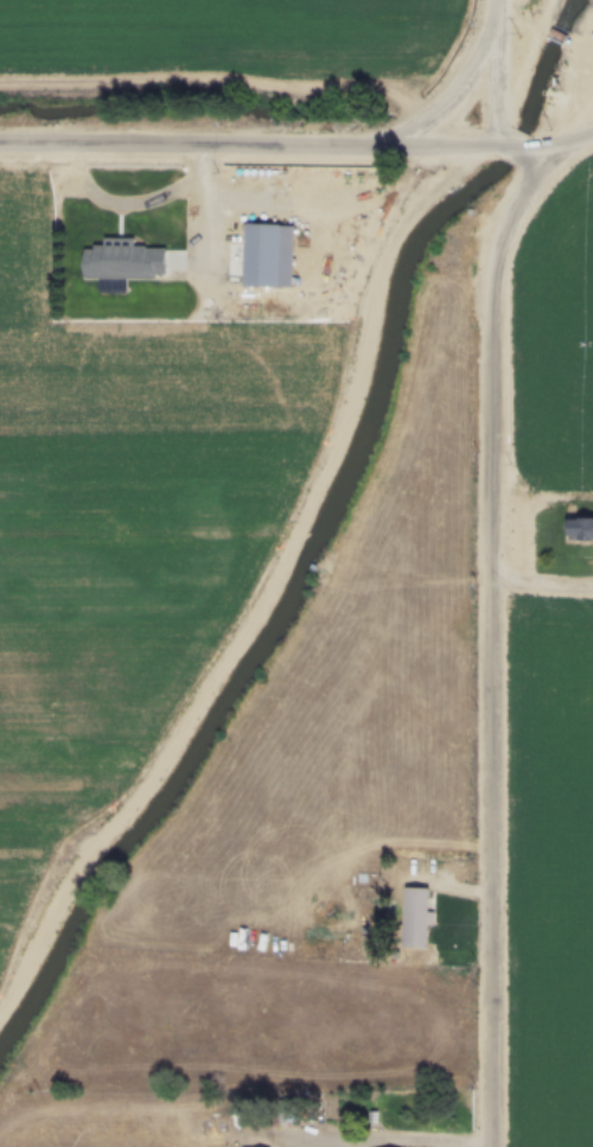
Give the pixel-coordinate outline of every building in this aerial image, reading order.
[(241,285),(291,285),(291,222),(241,222),(241,285)] [(162,246),(132,246),(132,236),(101,236),(101,244),(82,244),(82,276),(162,278),(162,246)] [(566,539),(592,539),(592,518),(566,518),(566,539)] [(401,887),(401,945),(427,947),(427,887),(401,887)]
